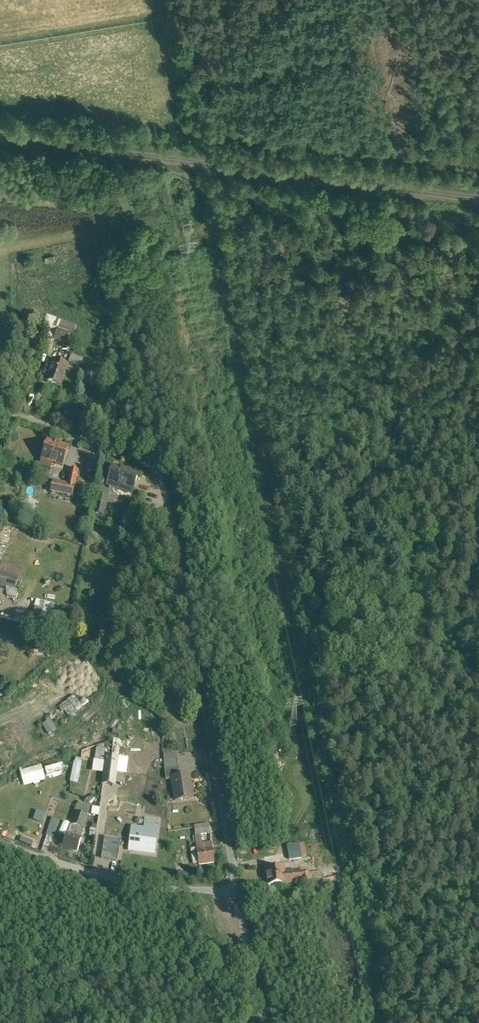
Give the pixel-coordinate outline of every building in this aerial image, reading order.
[(151,137),(145,136),(145,141),(143,140),(142,149),(160,151),(161,143),(151,142),(151,137)] [(70,335),(52,328),(49,337),(67,343),(70,335)] [(83,359),(72,356),(69,363),(81,365),(83,359)] [(68,365),(55,361),(52,368),(48,367),(46,372),(50,373),(48,382),(61,386),(68,365)] [(68,448),(48,441),(42,457),(62,465),(68,448)] [(70,467),(67,482),(54,479),(54,480),(52,491),(72,495),(78,469),(70,467)] [(137,475),(115,467),(109,484),(125,490),(126,486),(132,489),(137,475)] [(110,488),(98,486),(97,494),(99,495),(95,512),(104,514),(110,488)] [(0,572),(0,586),(4,587),(4,591),(4,592),(14,594),(15,590),(18,577),(0,572)] [(63,607),(37,600),(31,624),(57,631),(63,607)] [(72,696),(58,707),(68,719),(82,708),(72,696)] [(51,719),(43,725),(49,734),(58,728),(51,719)] [(163,756),(165,769),(179,767),(177,754),(163,756)] [(128,759),(107,757),(104,783),(115,785),(118,759),(128,760),(128,759)] [(77,783),(82,764),(74,762),(69,782),(77,783)] [(40,764),(20,770),(24,786),(45,780),(40,764)] [(60,764),(45,769),(47,777),(62,772),(60,764)] [(179,767),(165,769),(167,779),(172,778),(172,777),(180,776),(179,767)] [(180,776),(172,777),(172,778),(176,800),(193,798),(190,775),(180,776)] [(89,809),(78,805),(71,826),(84,831),(89,816),(87,815),(89,809)] [(45,813),(36,811),(33,821),(42,823),(45,813)] [(52,837),(58,821),(53,819),(47,835),(52,837)] [(155,820),(147,820),(146,829),(133,827),(131,845),(135,845),(134,850),(150,852),(151,848),(155,848),(157,830),(154,830),(155,820)] [(209,824),(194,826),(195,834),(196,834),(201,834),(210,833),(209,824)] [(52,837),(47,835),(44,845),(49,847),(52,837)] [(81,840),(67,835),(63,847),(77,851),(81,840)] [(121,839),(111,837),(110,845),(104,844),(102,858),(118,861),(121,839)] [(202,844),(197,845),(199,865),(214,863),(212,843),(202,844)] [(295,844),(284,846),(285,859),(297,858),(295,844)] [(283,867),(264,869),(266,886),(308,881),(307,870),(296,871),(295,869),(283,870),(283,867)]
